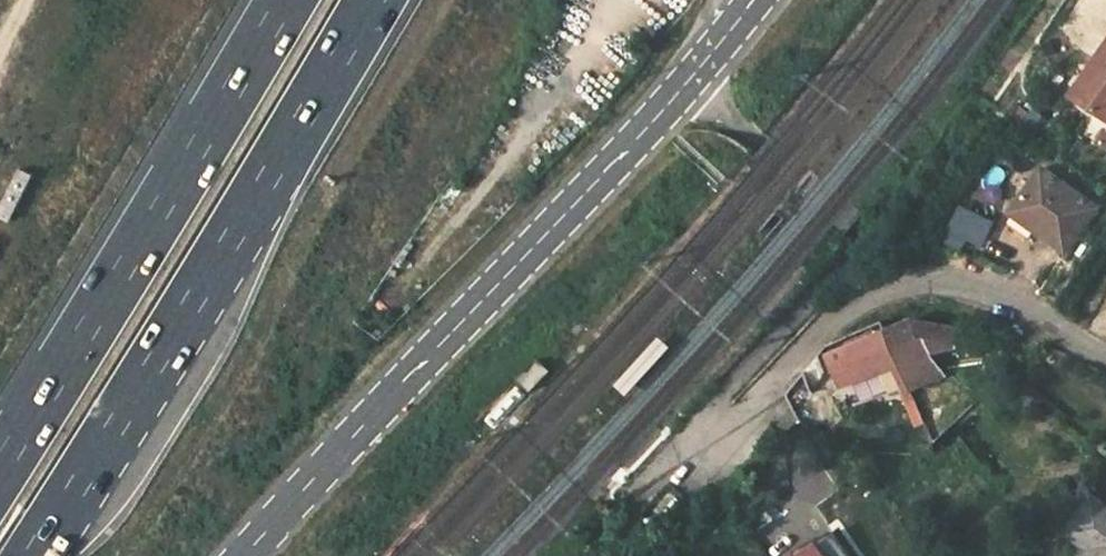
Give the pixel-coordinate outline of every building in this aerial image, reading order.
[(1071,96),(1105,120),(1105,45),(1071,96)] [(985,175),(996,188),(1013,174),(1002,161),(985,175)] [(18,168),(0,205),(0,218),(10,222),(33,175),(18,168)] [(1043,169),(1011,211),(1063,252),(1096,210),(1043,169)] [(966,201),(954,228),(990,244),(1002,217),(966,201)] [(848,382),(892,366),(927,353),(914,321),(850,346),(831,355),(842,385),(848,382)] [(957,329),(914,321),(927,353),(956,346),(957,329)] [(942,377),(927,353),(892,366),(901,390),(902,392),(942,377)] [(533,389),(558,370),(549,359),(524,377),(533,389)] [(856,405),(901,390),(892,366),(848,382),(856,405)] [(913,391),(902,396),(915,427),(926,422),(913,391)] [(1095,449),(1105,458),(1105,442),(1104,440),(1095,449)] [(1093,497),(1066,532),(1088,547),(1081,555),(1105,555),(1105,506),(1093,497)] [(744,525),(752,535),(772,521),(764,510),(744,525)] [(831,532),(797,555),(848,555),(831,532)]
